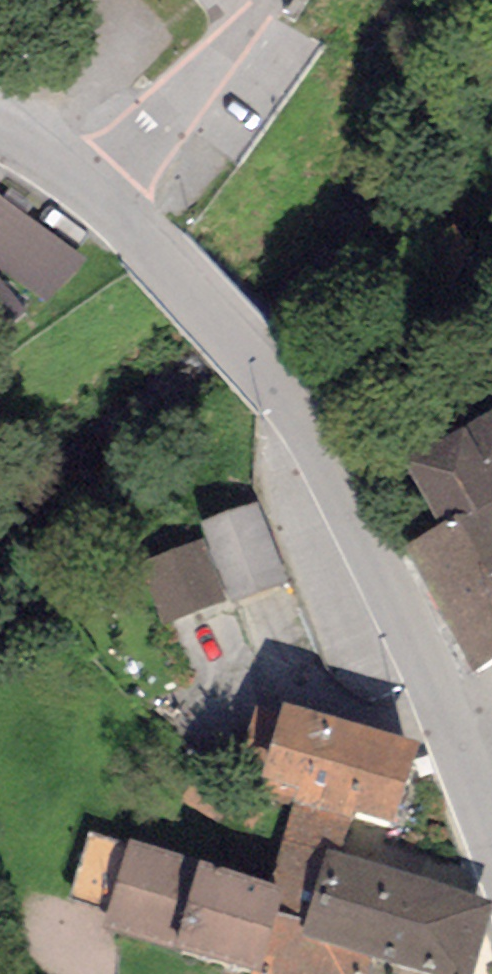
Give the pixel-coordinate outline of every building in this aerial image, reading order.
[(0,201),(0,274),(49,309),(83,261),(0,201)] [(465,435),(491,481),(491,419),(465,435)] [(406,560),(475,682),(491,672),(491,481),(465,435),(398,472),(438,542),(406,560)] [(257,506),(200,526),(230,609),(287,589),(257,506)] [(202,545),(142,564),(163,629),(223,610),(202,545)] [(377,751),(262,715),(236,795),(352,831),(377,751)] [(286,901),(198,874),(201,866),(128,843),(99,937),(218,973),(263,973),(279,922),(286,901)] [(329,859),(308,929),(302,949),(370,970),(384,973),(479,973),(491,929),(491,908),(329,859)] [(370,970),(302,949),(308,929),(279,922),(263,973),(368,973),(370,970)]
